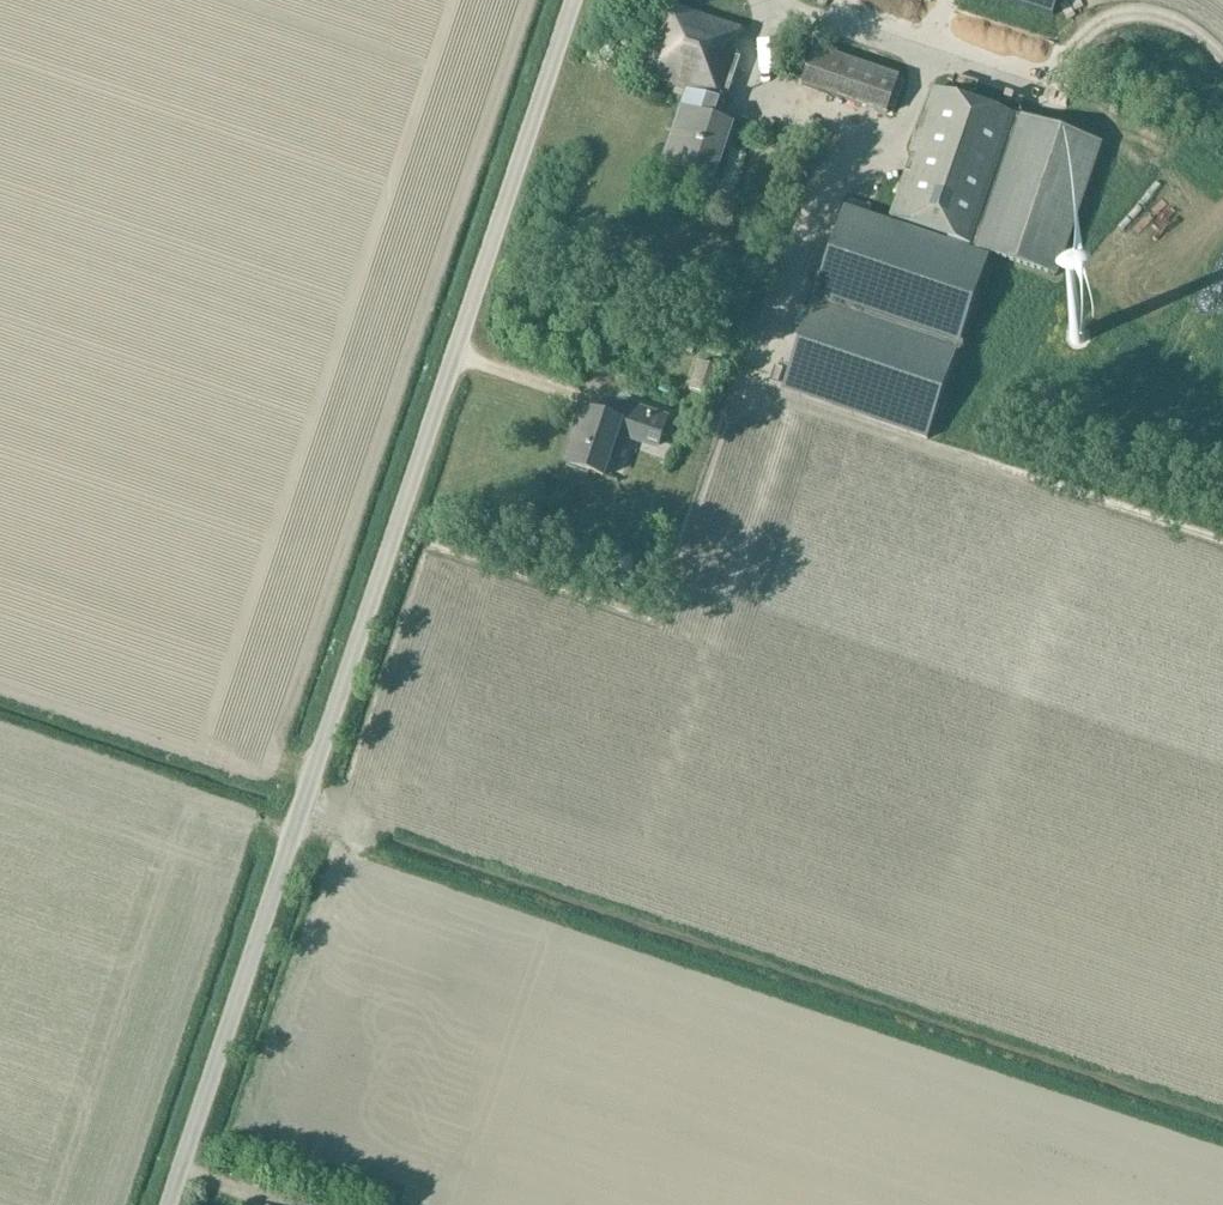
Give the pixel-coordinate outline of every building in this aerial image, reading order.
[(1052,17),(1058,0),(1002,0),(1052,17)] [(733,54),(740,35),(669,9),(646,77),(693,91),(686,111),(682,110),(663,166),(715,184),(735,126),(720,122),(727,102),(723,101),(738,56),(733,54)] [(899,79),(815,49),(801,87),(887,115),(899,79)] [(933,89),(888,218),(992,254),(1056,276),(1100,147),(933,89)] [(814,299),(960,348),(992,254),(888,218),(846,205),(814,299)] [(927,441),(960,348),(814,299),(782,392),(927,441)] [(1079,330),(1078,330),(1075,331),(1073,332),(1071,333),(1070,335),(1069,338),(1069,340),(1070,343),(1072,344),(1073,345),(1076,346),(1078,347),(1080,346),(1083,345),(1084,343),(1085,341),(1086,338),(1086,337),(1085,335),(1083,333),(1081,331),(1079,330)] [(715,399),(723,371),(698,363),(690,391),(715,399)] [(657,451),(669,419),(617,401),(612,421),(582,410),(564,466),(605,479),(618,438),(657,451)] [(618,446),(613,476),(628,478),(632,448),(618,446)]
